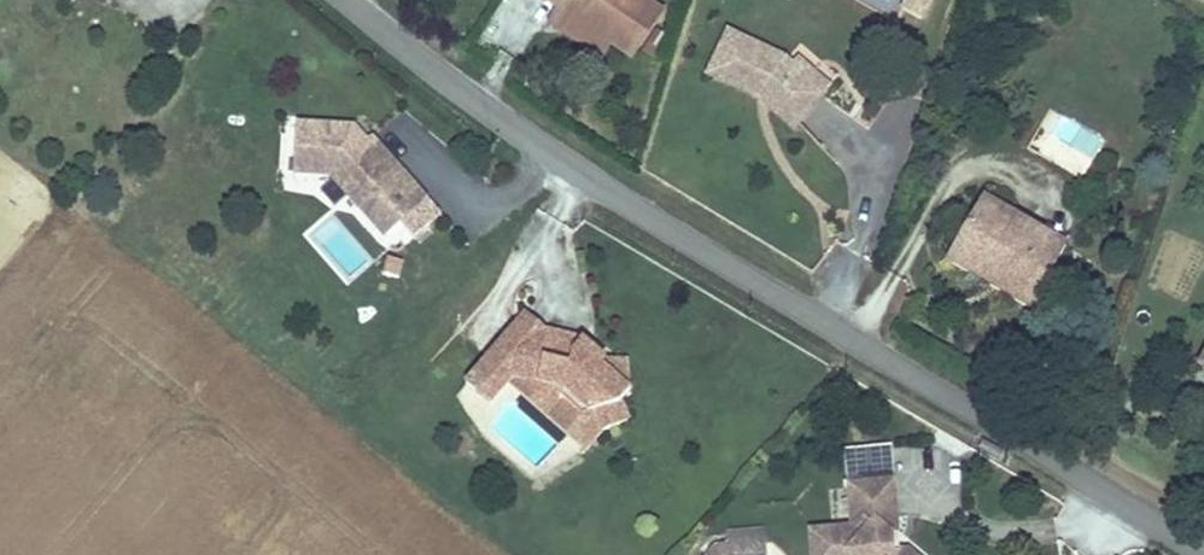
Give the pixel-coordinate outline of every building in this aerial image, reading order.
[(611,30),(633,43),(658,0),(553,0),(552,3),(582,23),(588,15),(611,30)] [(927,0),(903,0),(900,6),(919,16),(927,0)] [(599,48),(611,30),(588,15),(582,23),(552,3),(545,14),(599,48)] [(778,53),(729,27),(706,68),(752,94),(791,126),(821,90),(787,59),(778,53)] [(795,51),(787,59),(821,90),(828,81),(795,51)] [(1079,178),(1102,142),(1055,112),(1032,149),(1079,178)] [(302,130),(302,179),(338,181),(369,216),(383,203),(406,232),(420,248),(447,224),(406,174),(400,180),(375,149),(361,131),(302,130)] [(381,144),(375,149),(400,180),(406,174),(381,144)] [(1067,249),(982,196),(944,255),(963,268),(970,257),(1035,297),(1067,249)] [(383,203),(369,216),(392,245),(406,232),(383,203)] [(970,257),(963,268),(1028,308),(1035,297),(970,257)] [(532,326),(472,394),(496,416),(513,395),(518,390),(570,397),(565,412),(585,432),(599,428),(605,449),(631,442),(622,420),(635,406),(606,380),(609,375),(587,356),(552,345),(532,326)] [(606,380),(635,406),(632,375),(609,375),(606,380)] [(585,468),(605,449),(599,428),(585,432),(565,412),(570,397),(518,390),(513,395),(585,468)] [(902,501),(855,503),(859,548),(817,550),(818,554),(906,554),(902,501)]
